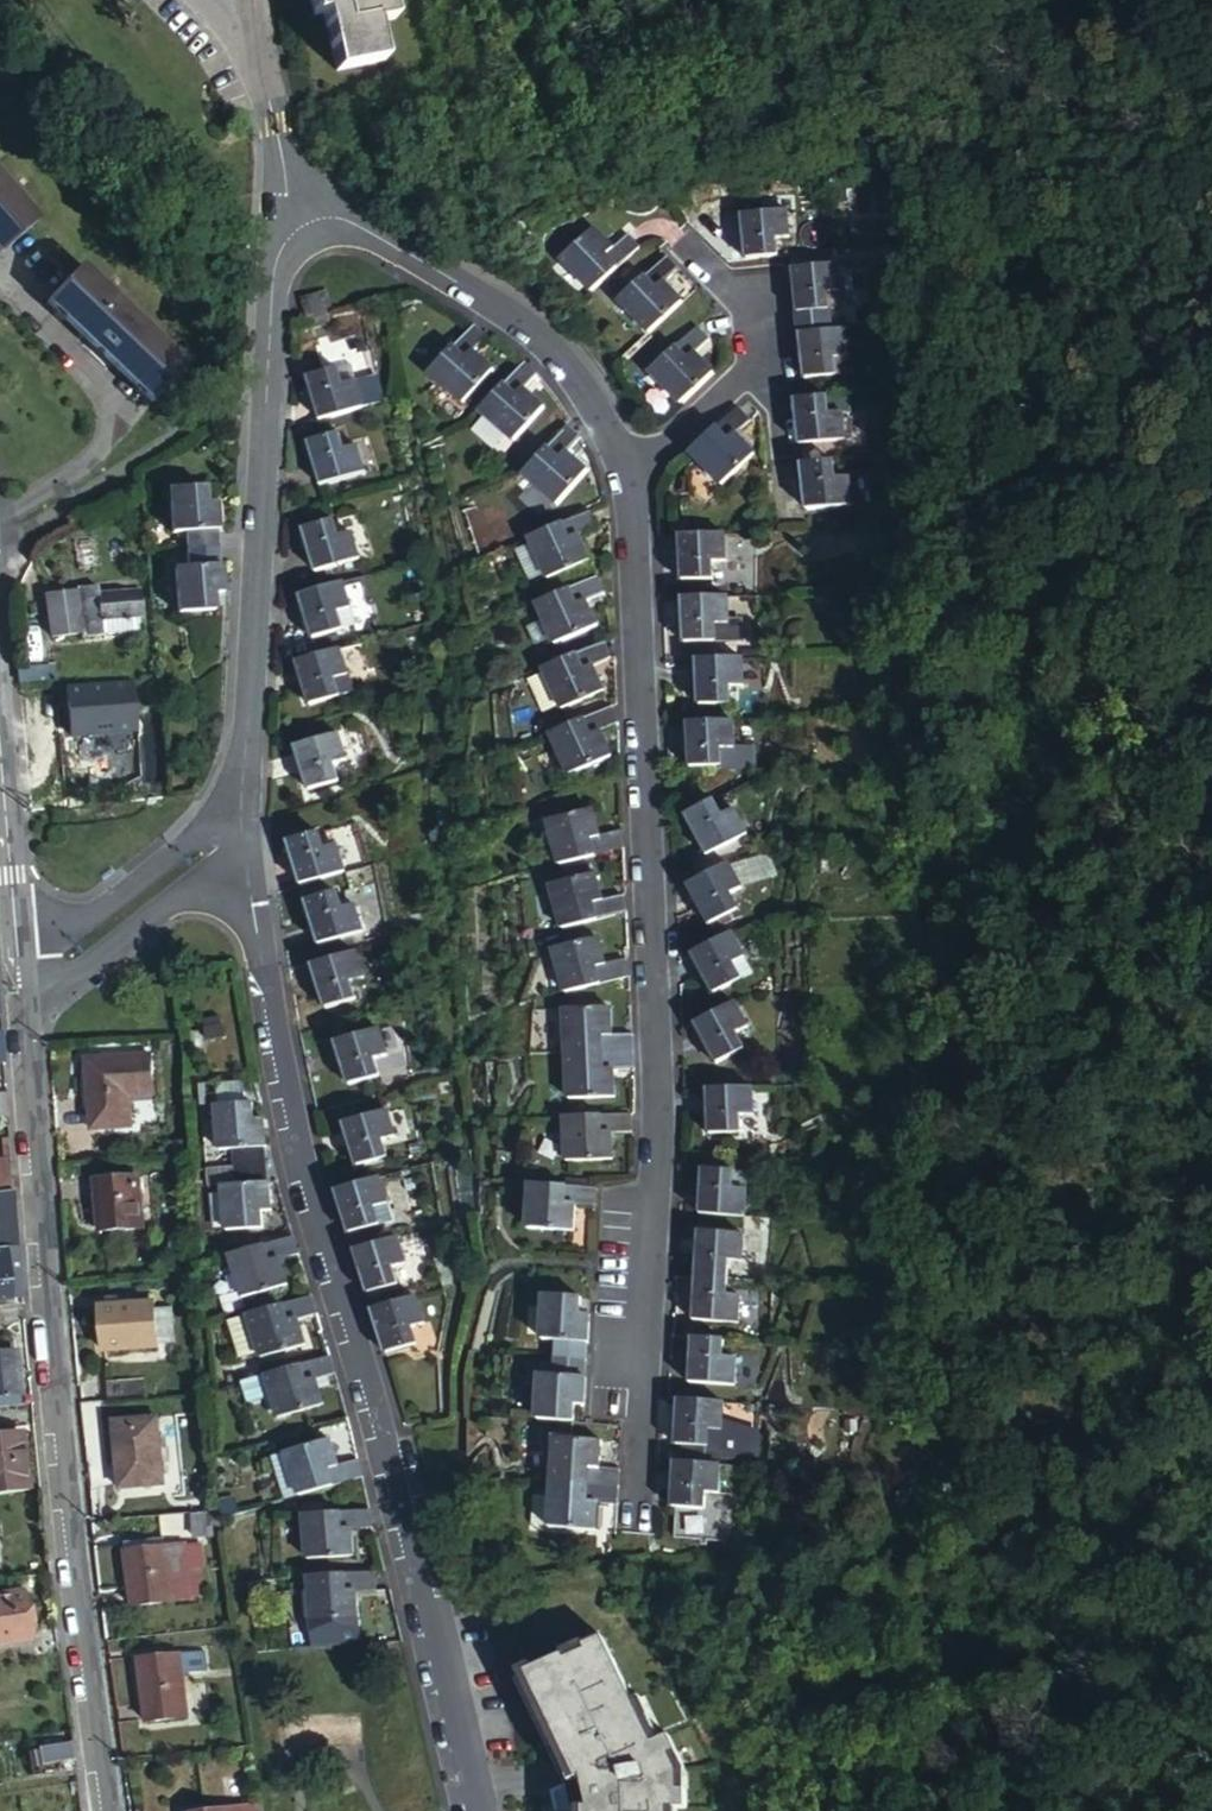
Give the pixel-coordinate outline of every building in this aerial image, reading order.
[(344,66),(390,54),(382,21),(396,17),(392,0),(312,0),(314,10),(330,6),(344,66)] [(0,172),(0,247),(1,249),(39,216),(0,172)] [(779,249),(785,249),(784,233),(795,231),(793,206),(754,209),(756,242),(779,249)] [(605,278),(608,277),(624,262),(626,260),(609,245),(617,238),(600,222),(573,249),(605,278)] [(825,275),(824,259),(795,260),(799,301),(843,297),(842,274),(825,275)] [(188,361),(85,265),(50,300),(154,398),(188,361)] [(684,284),(653,291),(647,285),(632,298),(663,331),(698,298),(684,284)] [(706,390),(731,367),(712,346),(725,332),(713,319),(663,367),(695,400),(696,399),(706,390)] [(320,347),(345,341),(340,320),(315,325),(320,347)] [(846,327),(835,329),(803,333),(807,376),(850,372),(848,347),(846,327)] [(479,328),(465,346),(464,345),(443,369),(443,370),(436,378),(470,408),(500,374),(480,356),(494,340),(479,328)] [(334,355),(340,371),(320,377),(333,419),(377,406),(372,387),(385,382),(376,352),(373,343),(334,355)] [(549,367),(537,356),(495,405),(527,434),(558,400),(547,389),(538,380),(549,367)] [(835,418),(833,396),(809,399),(797,400),(801,443),(849,436),(848,417),(835,418)] [(756,466),(740,445),(740,428),(742,414),(704,450),(735,482),(756,466)] [(540,464),(534,467),(566,501),(599,470),(584,455),(582,451),(594,436),(583,424),(540,464)] [(378,472),(372,452),(358,455),(352,433),(321,442),(332,485),(378,472)] [(840,479),(838,457),(803,460),(808,508),(855,502),(852,478),(840,479)] [(196,548),(233,544),(230,505),(211,507),(208,480),(162,484),(165,530),(194,527),(196,548)] [(610,507),(549,532),(565,571),(607,554),(598,533),(617,525),(610,507)] [(373,559),(367,538),(355,541),(348,519),(316,528),(329,572),(373,559)] [(736,534),(737,531),(693,530),(694,573),(728,572),(728,550),(739,550),(739,548),(736,547),(736,534)] [(236,580),(233,544),(196,548),(198,565),(168,567),(172,611),(218,607),(216,581),(236,580)] [(615,572),(552,599),(571,642),(614,623),(604,598),(622,590),(615,572)] [(357,582),(312,595),(325,639),(358,629),(351,605),(363,603),(357,582)] [(144,622),(142,594),(99,597),(98,585),(81,586),(81,590),(45,593),(47,635),(78,633),(78,638),(140,634),(140,622),(144,622)] [(742,591),(695,593),(697,635),(757,633),(757,611),(742,611),(742,591)] [(620,636),(559,663),(577,704),(619,686),(609,661),(627,653),(620,636)] [(354,647),(310,660),(322,701),(354,691),(348,672),(361,668),(354,647)] [(756,674),(755,654),(709,656),(711,698),(744,698),(744,675),(756,674)] [(43,661),(20,663),(21,670),(21,678),(44,676),(43,661)] [(133,678),(68,682),(71,731),(136,727),(133,678)] [(627,705),(566,730),(583,769),(625,752),(615,728),(632,720),(627,705)] [(747,736),(746,716),(699,718),(700,761),(757,760),(756,736),(747,736)] [(356,754),(349,732),(307,745),(320,788),(351,779),(344,757),(356,754)] [(739,813),(729,796),(700,812),(720,849),(707,855),(717,872),(742,859),(759,851),(750,833),(761,827),(750,806),(739,813)] [(564,819),(575,861),(610,851),(638,843),(633,826),(617,831),(609,805),(564,819)] [(302,837),(313,882),(359,869),(354,848),(341,851),(335,828),(302,837)] [(717,872),(701,881),(721,917),(749,902),(739,883),(751,876),(742,859),(717,872)] [(567,881),(578,925),(640,907),(636,891),(618,897),(610,870),(567,881)] [(331,940),(376,928),(371,907),(357,911),(352,890),(319,898),(331,940)] [(744,925),(704,948),(725,984),(754,968),(743,947),(754,941),(744,925)] [(569,945),(581,987),(643,969),(637,951),(620,955),(613,932),(569,945)] [(367,953),(323,966),(335,1007),(368,998),(361,975),(373,972),(367,953)] [(756,1012),(746,995),(706,1017),(727,1056),(757,1039),(746,1019),(756,1012)] [(577,1008),(578,1052),(646,1049),(645,1031),(623,1031),(622,1006),(577,1008)] [(396,1048),(390,1030),(346,1042),(358,1084),(390,1075),(383,1052),(396,1048)] [(646,1049),(578,1052),(579,1096),(626,1094),(624,1066),(646,1065),(646,1062),(646,1057),(646,1049)] [(135,1121),(130,1053),(91,1055),(96,1124),(135,1121)] [(763,1101),(763,1082),(716,1083),(716,1124),(750,1124),(750,1102),(763,1101)] [(0,1091),(0,1116),(10,1115),(8,1090),(0,1091)] [(248,1149),(250,1166),(279,1164),(276,1127),(256,1128),(254,1102),(207,1105),(211,1151),(248,1149)] [(402,1130),(396,1109),(353,1121),(365,1167),(397,1157),(390,1133),(402,1130)] [(643,1110),(576,1113),(576,1158),(622,1157),(622,1127),(642,1127),(643,1110)] [(7,1161),(14,1160),(12,1139),(6,1139),(7,1161)] [(17,1190),(15,1176),(14,1160),(7,1161),(0,1161),(0,1192),(17,1190)] [(279,1164),(250,1166),(251,1184),(215,1186),(218,1231),(265,1227),(262,1200),(283,1198),(279,1164)] [(707,1209),(753,1212),(755,1189),(743,1188),(744,1168),(711,1165),(707,1209)] [(147,1227),(143,1173),(101,1176),(104,1230),(147,1227)] [(391,1178),(347,1190),(347,1192),(349,1198),(351,1207),(356,1223),(359,1233),(390,1223),(384,1201),(397,1198),(391,1178)] [(584,1203),(606,1204),(607,1188),(539,1182),(537,1227),(550,1228),(550,1229),(582,1230),(584,1203)] [(21,1243),(19,1223),(17,1190),(0,1192),(0,1246),(21,1243)] [(703,1273),(737,1275),(739,1248),(750,1249),(751,1229),(706,1226),(703,1273)] [(306,1236),(239,1255),(251,1297),(296,1286),(289,1259),(310,1251),(306,1236)] [(415,1258),(409,1237),(364,1249),(367,1261),(375,1287),(377,1295),(409,1284),(402,1262),(415,1258)] [(14,1296),(13,1293),(26,1292),(24,1270),(21,1243),(0,1246),(0,1297),(14,1296)] [(736,1294),(737,1275),(703,1273),(700,1314),(746,1318),(748,1296),(736,1294)] [(562,1357),(597,1358),(599,1320),(577,1319),(578,1294),(555,1292),(533,1291),(531,1335),(563,1336),(562,1357)] [(323,1295),(258,1313),(270,1355),(308,1345),(316,1341),(309,1317),(328,1311),(323,1295)] [(433,1318),(426,1298),(382,1312),(386,1325),(393,1347),(395,1354),(426,1343),(419,1322),(433,1318)] [(162,1342),(158,1300),(103,1305),(107,1348),(162,1342)] [(731,1358),(732,1335),(699,1333),(695,1376),(742,1378),(744,1359),(731,1358)] [(22,1391),(18,1348),(0,1350),(0,1393),(22,1391)] [(341,1355),(276,1373),(289,1416),(330,1403),(323,1377),(345,1370),(341,1355)] [(573,1394),(595,1395),(597,1358),(562,1357),(561,1374),(528,1373),(525,1417),(572,1421),(573,1394)] [(112,1380),(114,1399),(152,1396),(151,1377),(112,1380)] [(23,1402),(22,1391),(0,1393),(0,1404),(23,1402)] [(729,1420),(731,1398),(710,1397),(684,1395),(681,1439),(715,1441),(716,1418),(729,1420)] [(171,1484),(165,1417),(121,1422),(127,1488),(171,1484)] [(29,1487),(23,1432),(0,1435),(0,1491),(29,1487)] [(294,1451),(306,1494),(372,1474),(367,1456),(347,1462),(340,1438),(294,1451)] [(562,1484),(629,1489),(630,1470),(609,1468),(611,1441),(564,1438),(562,1484)] [(725,1481),(726,1459),(680,1456),(678,1500),(683,1500),(682,1530),(718,1532),(720,1501),(710,1501),(712,1481),(725,1481)] [(607,1504),(628,1505),(629,1489),(562,1484),(559,1528),(606,1531),(607,1504)] [(379,1526),(377,1507),(312,1513),(316,1556),(364,1552),(361,1528),(379,1526)] [(219,1532),(217,1514),(193,1517),(195,1535),(219,1532)] [(141,1550),(173,1547),(172,1539),(132,1543),(133,1551),(141,1550)] [(192,1546),(173,1547),(141,1550),(142,1559),(134,1560),(138,1606),(197,1600),(197,1597),(208,1596),(205,1569),(210,1568),(208,1546),(192,1548),(192,1546)] [(142,1559),(141,1550),(133,1551),(134,1560),(142,1559)] [(384,1569),(319,1575),(321,1617),(368,1615),(367,1587),(385,1585),(384,1569)] [(31,1631),(25,1591),(0,1594),(0,1644),(2,1644),(0,1634),(9,1633),(10,1635),(31,1631)] [(32,1639),(31,1631),(10,1635),(9,1633),(0,1634),(2,1644),(32,1639)] [(518,1674),(564,1783),(583,1774),(584,1775),(589,1801),(570,1804),(570,1810),(668,1810),(668,1805),(684,1807),(687,1769),(670,1732),(654,1740),(606,1635),(518,1674)] [(214,1670),(212,1652),(146,1659),(153,1722),(195,1718),(190,1673),(214,1670)] [(76,1754),(74,1742),(42,1747),(44,1764),(76,1758),(76,1754)] [(266,1803),(251,1805),(252,1810),(267,1810),(267,1808),(266,1803)]
